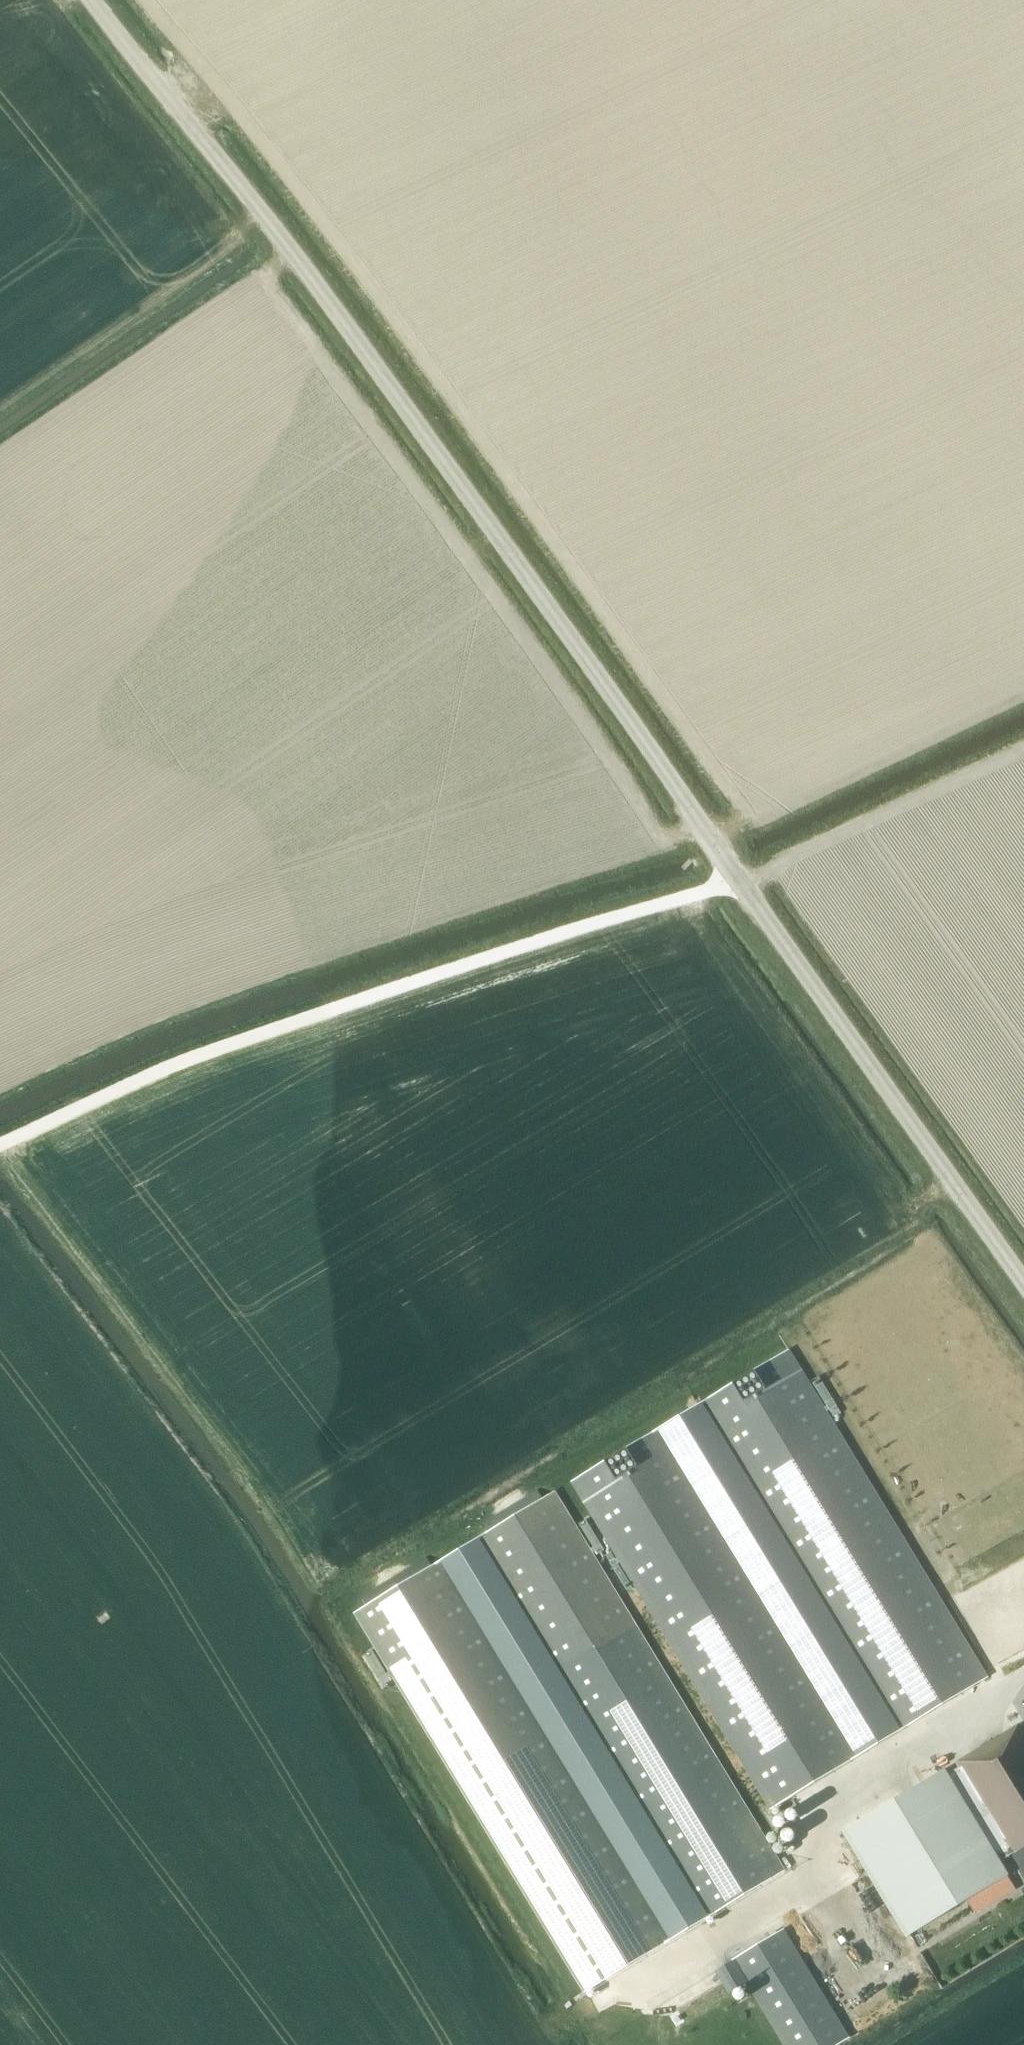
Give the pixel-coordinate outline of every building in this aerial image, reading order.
[(573,1482),(773,1808),(988,1677),(789,1351),(573,1482)] [(786,1871),(749,1811),(554,1492),(356,1612),(586,1992),(786,1871)] [(956,1764),(960,1771),(950,1777),(945,1770),(843,1832),(903,1931),(964,1894),(985,1882),(1005,1870),(1002,1864),(1012,1858),(1023,1877),(1023,1723),(956,1764)] [(985,1882),(964,1894),(975,1912),(995,1899),(985,1882)] [(785,2044),(838,2044),(850,2037),(785,1930),(734,1961),(785,2044)]
